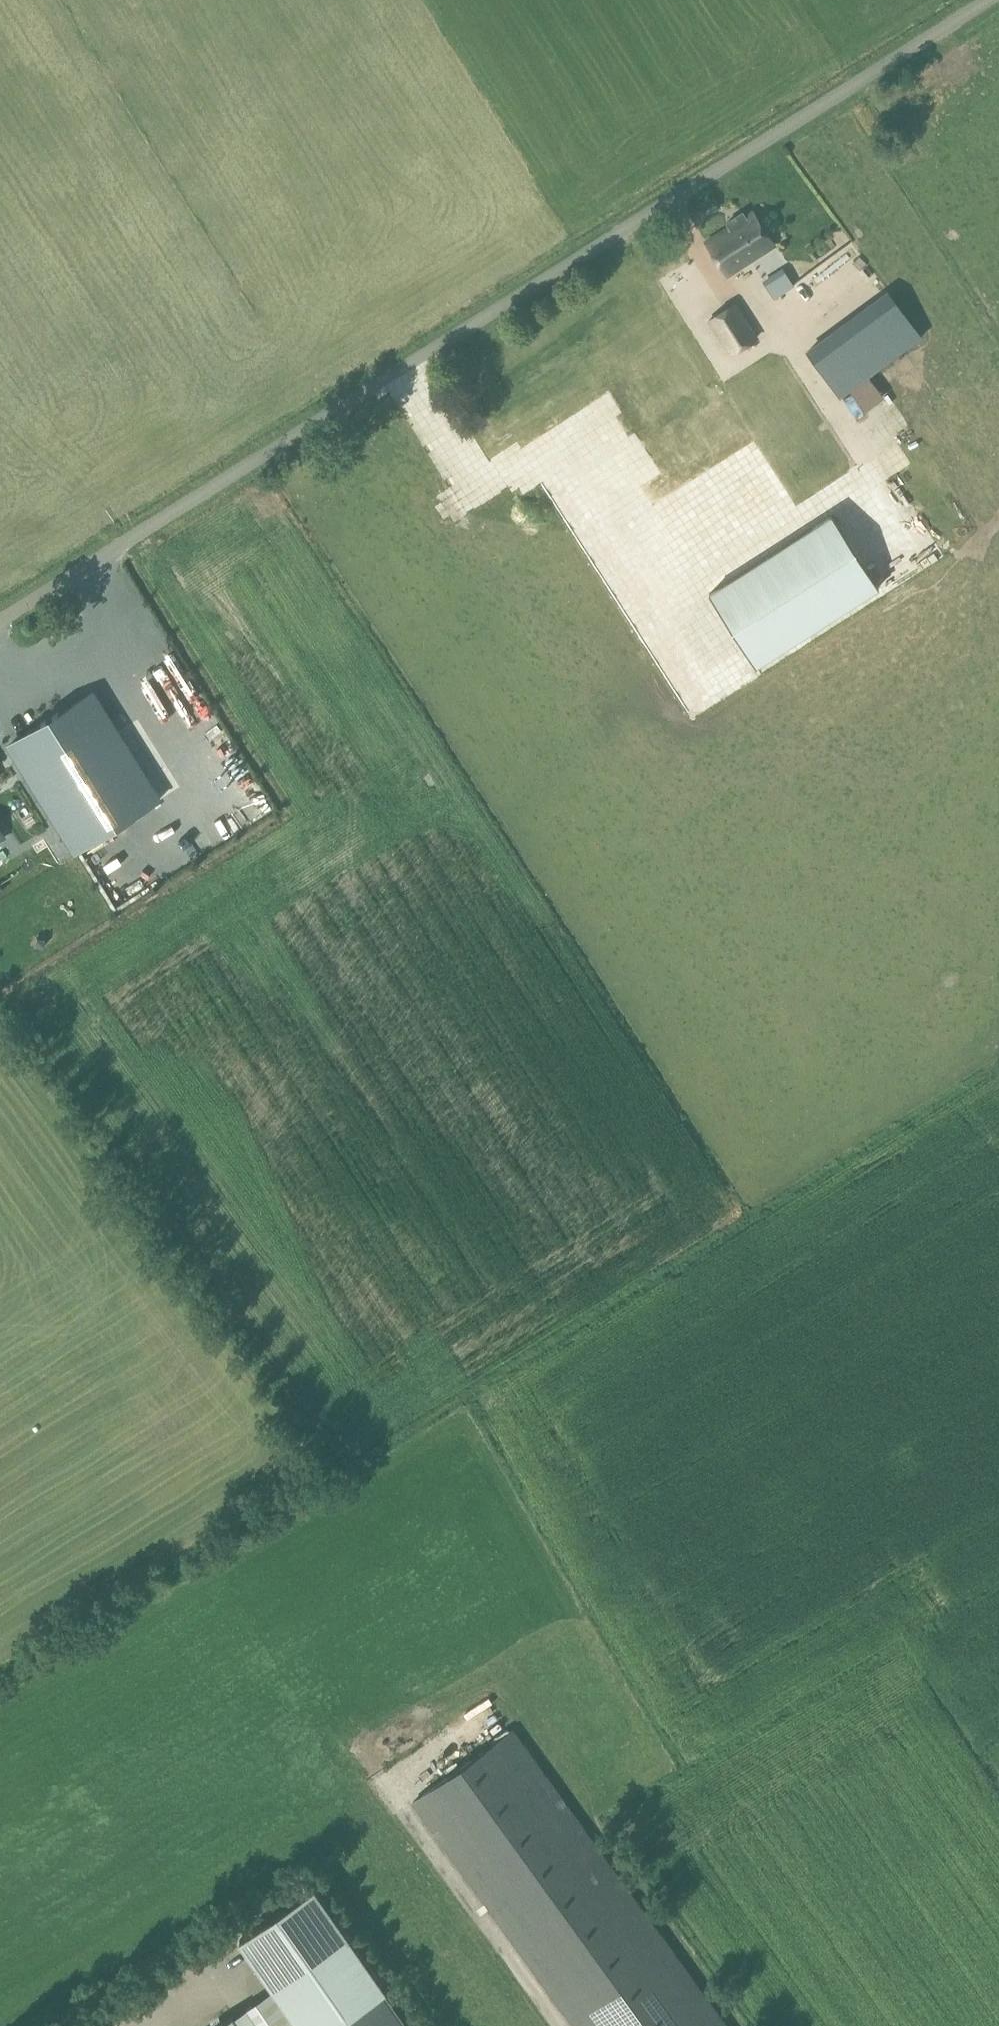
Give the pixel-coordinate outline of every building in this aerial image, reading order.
[(889,147),(896,157),(905,151),(898,141),(889,147)] [(706,242),(728,275),(774,245),(753,213),(745,217),(743,214),(728,224),(729,226),(706,242)] [(765,285),(775,299),(795,286),(785,272),(765,285)] [(808,350),(841,396),(922,337),(889,291),(808,350)] [(759,340),(736,301),(705,320),(729,359),(759,340)] [(896,369),(906,384),(917,376),(908,362),(896,369)] [(630,493),(678,574),(842,477),(815,432),(816,431),(795,396),(630,493)] [(756,666),(876,590),(830,517),(710,594),(756,666)] [(8,745),(72,854),(159,803),(95,694),(8,745)] [(514,1730),(413,1802),(574,2025),(728,2025),(514,1730)] [(384,1992),(388,1990),(317,1888),(242,1939),(302,2025),(407,2025),(384,1992)] [(235,2016),(220,2025),(242,2025),(235,2016)]
